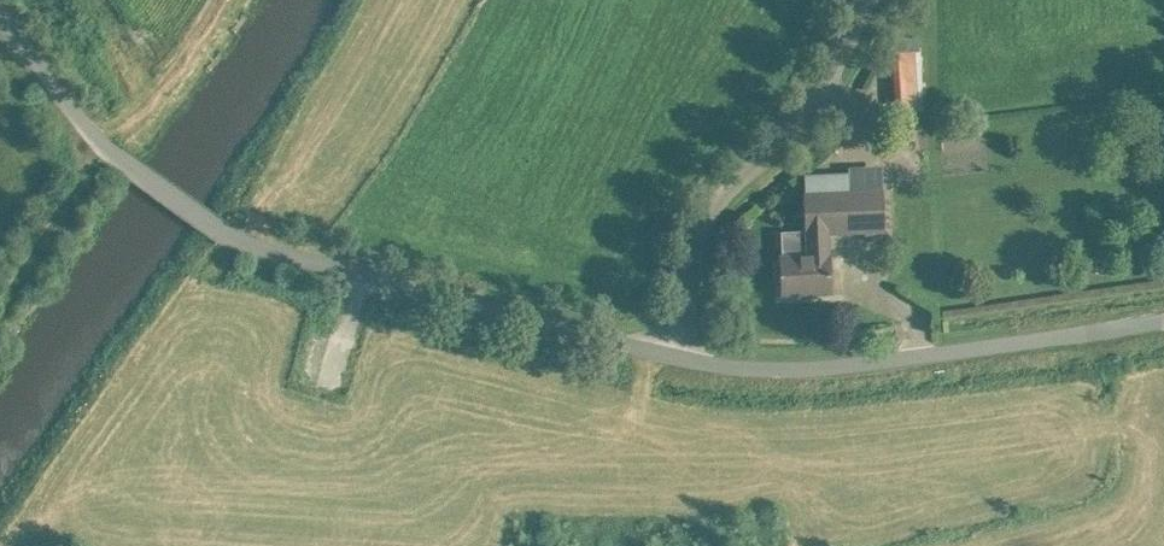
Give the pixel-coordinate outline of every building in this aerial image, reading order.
[(914,52),(891,53),(893,75),(916,74),(914,52)] [(885,232),(883,190),(804,194),(806,235),(807,235),(807,257),(780,258),(782,297),(831,295),(828,234),(885,232)]
